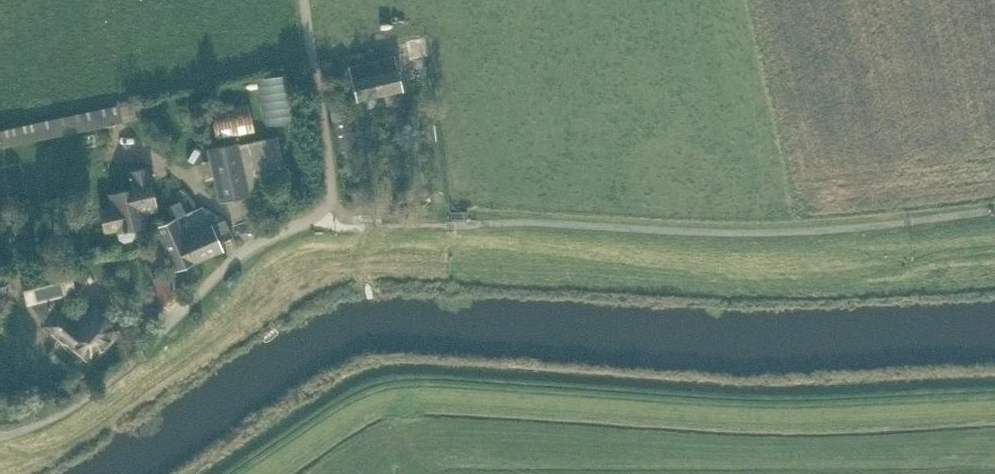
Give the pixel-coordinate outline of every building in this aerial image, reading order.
[(409,60),(418,58),(425,93),(436,91),(425,37),(388,44),(390,52),(407,49),(409,60)] [(371,62),(379,94),(402,89),(394,56),(371,62)] [(356,100),(379,94),(371,62),(348,67),(356,100)] [(332,120),(354,115),(351,99),(328,104),(332,120)] [(1,144),(123,122),(119,105),(0,127),(0,140),(1,144)] [(212,135),(235,129),(228,105),(205,111),(212,135)] [(349,122),(332,125),(338,154),(349,152),(353,141),(349,122)] [(220,201),(248,195),(237,143),(209,149),(220,201)] [(100,210),(92,212),(89,217),(92,230),(97,233),(105,231),(117,229),(117,231),(146,225),(144,214),(157,211),(147,168),(130,172),(134,190),(109,195),(112,207),(100,210)] [(178,201),(166,207),(171,218),(183,212),(178,201)] [(214,213),(202,206),(197,215),(209,222),(214,213)] [(178,217),(156,227),(175,271),(222,250),(211,226),(183,238),(176,222),(180,221),(178,217)] [(85,316),(81,312),(71,324),(56,312),(45,296),(70,288),(63,264),(19,276),(26,301),(45,325),(65,342),(65,341),(90,362),(118,328),(93,307),(85,316)] [(173,298),(165,274),(153,278),(160,302),(173,298)] [(57,359),(63,353),(48,340),(42,346),(57,359)]
